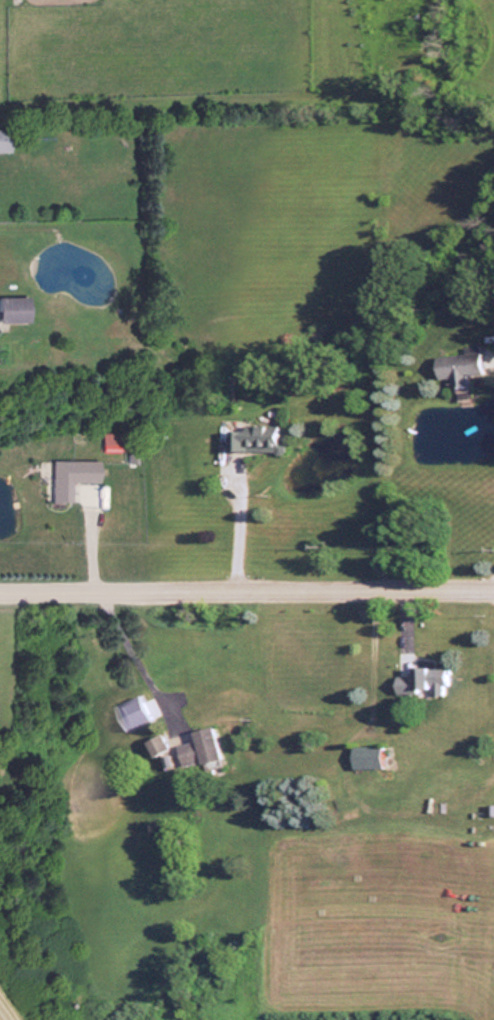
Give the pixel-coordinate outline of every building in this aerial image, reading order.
[(25,322),(25,296),(0,296),(0,322),(25,322)] [(447,384),(461,383),(460,374),(479,372),(476,347),(461,349),(462,353),(429,356),(431,378),(446,377),(447,384)] [(269,426),(224,426),(224,450),(269,450),(269,426)] [(96,460),(46,460),(46,503),(66,503),(66,482),(96,482),(96,460)] [(406,668),(406,675),(391,675),(391,696),(443,695),(442,668),(406,668)] [(146,718),(143,698),(117,702),(121,723),(146,718)] [(219,756),(211,725),(188,731),(191,741),(172,745),(177,766),(219,756)] [(164,749),(157,734),(141,741),(148,756),(164,749)] [(347,745),(347,767),(381,767),(381,745),(347,745)]
